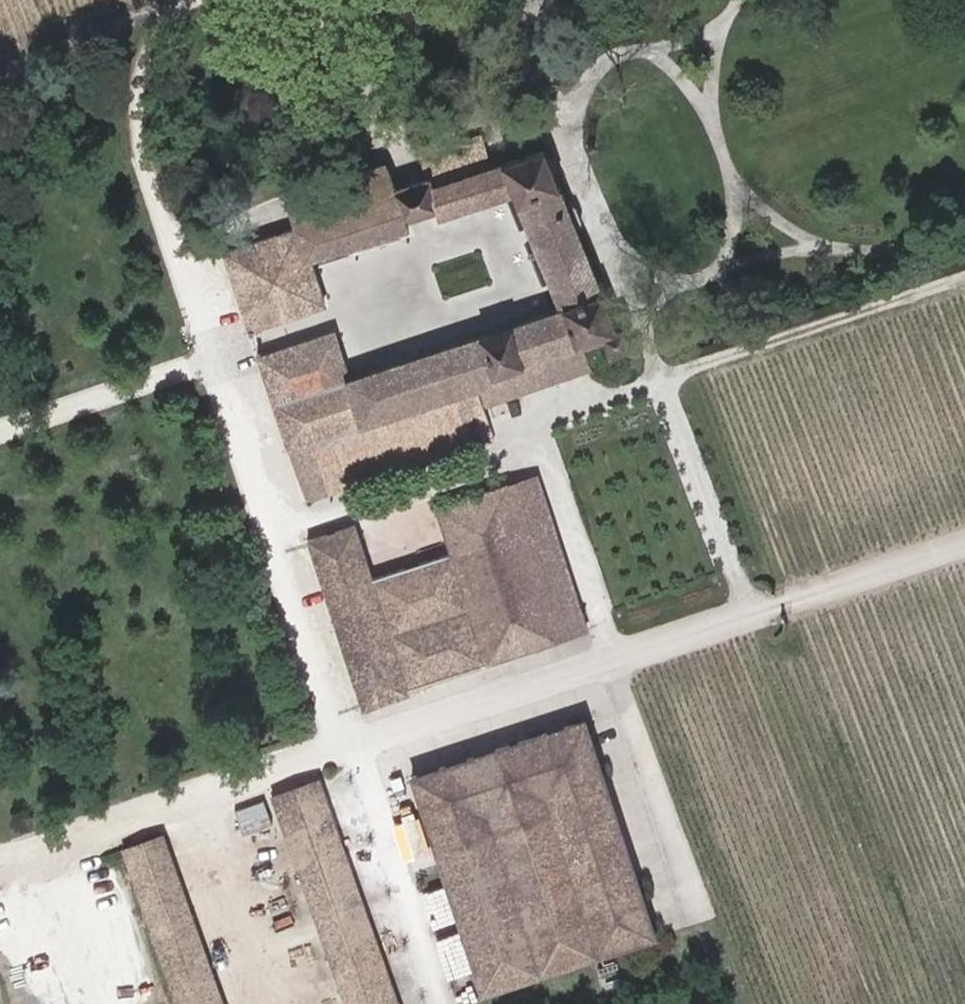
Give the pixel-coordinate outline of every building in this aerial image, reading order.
[(481,409),(632,353),(621,324),(614,325),(575,226),(566,205),(544,148),(492,165),(480,133),(420,154),(427,177),(394,188),(396,194),(222,252),(248,329),(326,305),(309,258),(408,228),(406,222),(437,211),(439,217),(513,194),(560,307),(348,380),(333,333),(257,358),(305,501),(493,440),(481,409)] [(566,205),(575,226),(585,222),(576,200),(566,205)] [(425,509),(468,624),(528,602),(485,487),(425,509)] [(518,651),(524,649),(511,618),(406,663),(402,655),(395,657),(344,519),(316,529),(296,536),(359,706),(378,698),(381,706),(409,695),(518,651)] [(588,722),(414,778),(485,993),(658,936),(588,722)] [(320,776),(271,794),(345,1003),(400,1003),(320,776)] [(165,833),(122,848),(178,1003),(225,1003),(165,833)]
